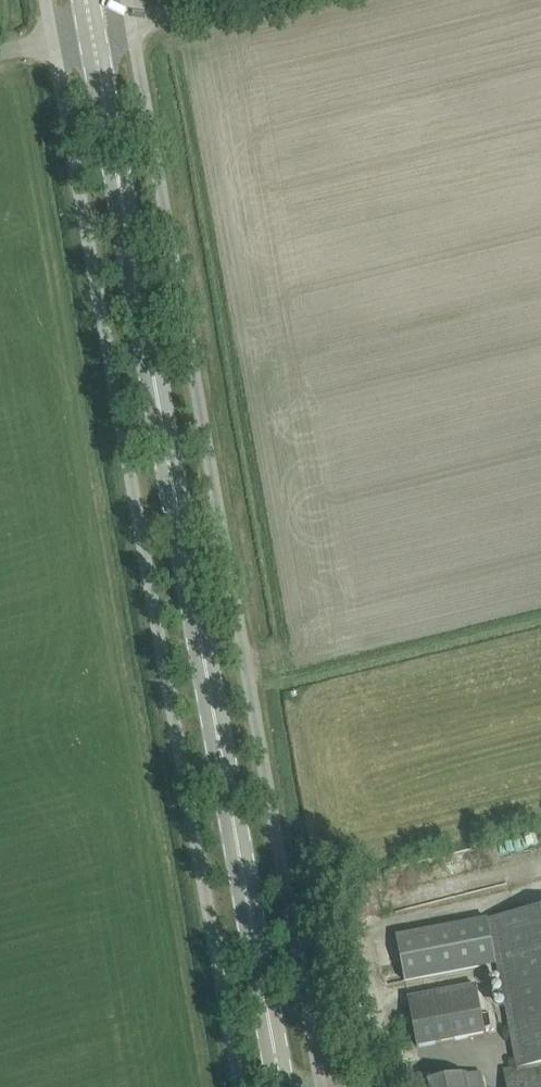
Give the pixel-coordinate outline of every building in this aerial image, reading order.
[(397,937),(405,983),(498,965),(517,1067),(505,1070),(508,1086),(540,1086),(540,910),(397,937)] [(408,998),(418,1047),(485,1034),(476,985),(408,998)] [(426,1086),(484,1086),(481,1072),(446,1078),(425,1082),(426,1086)]
